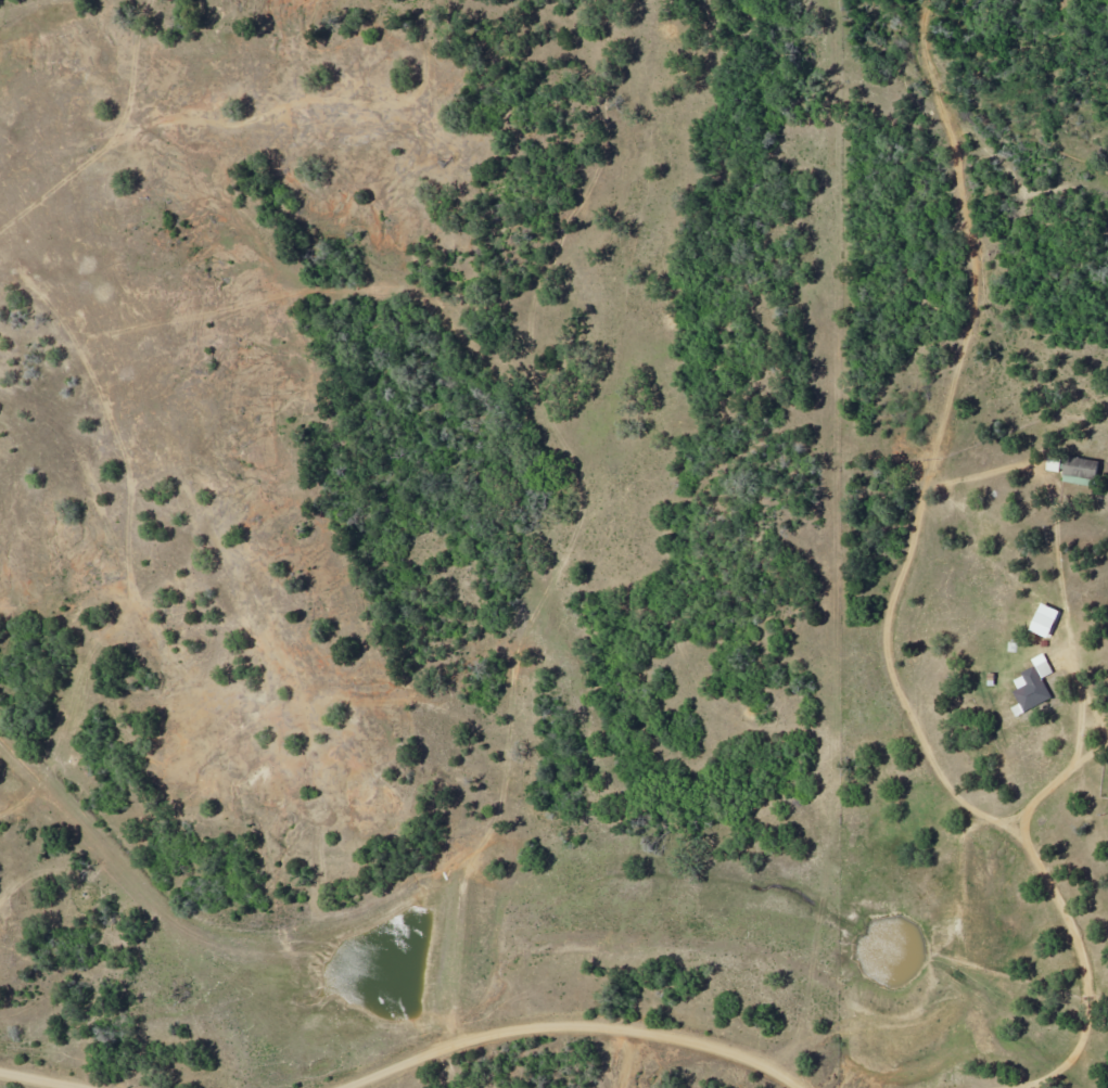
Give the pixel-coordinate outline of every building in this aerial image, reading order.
[(1061,480),(1093,487),(1099,462),(1066,455),(1061,480)] [(1045,469),(1058,473),(1061,460),(1048,457),(1045,469)] [(1029,630),(1048,639),(1060,612),(1040,603),(1029,630)] [(1042,678),(1052,673),(1043,653),(1031,659),(1035,668),(1012,678),(1018,689),(1013,692),(1019,704),(1011,707),(1015,716),(1052,699),(1042,678)]
